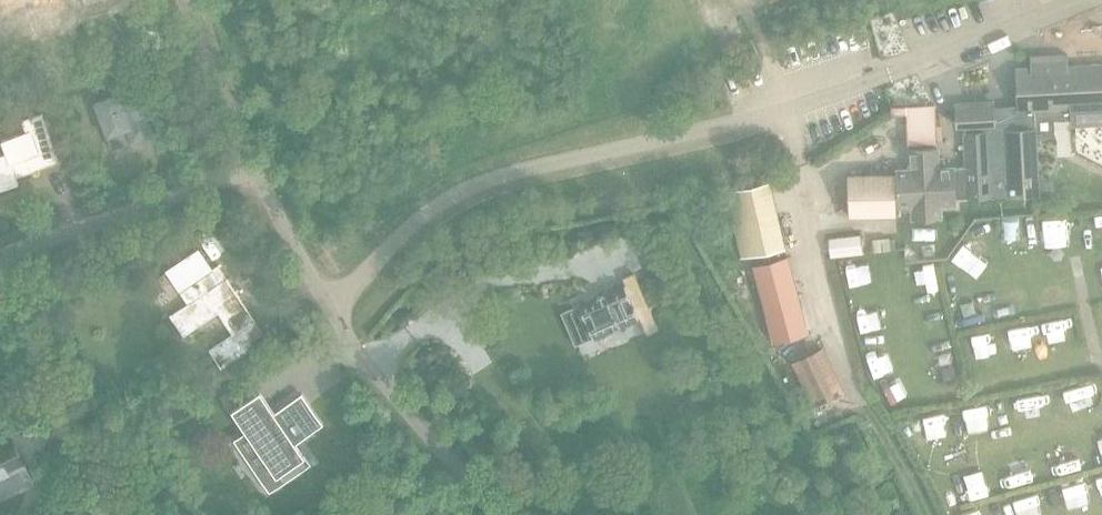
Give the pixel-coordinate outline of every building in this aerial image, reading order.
[(1074,108),(1101,106),(1101,63),(1014,68),(1016,106),(993,107),(993,100),(953,102),(955,127),(966,127),(967,146),(967,152),(967,166),(939,167),(938,147),(912,148),(913,167),(898,168),(898,172),(850,174),(852,215),(899,213),(898,200),(995,196),(1041,193),(1040,176),(1038,134),(1044,134),(1056,133),(1055,118),(1075,117),(1074,108)] [(95,102),(112,149),(153,134),(136,87),(95,102)] [(908,107),(910,142),(938,140),(936,105),(908,107)] [(56,156),(44,124),(0,140),(0,141),(4,153),(0,154),(0,189),(16,183),(9,165),(38,154),(40,162),(56,156)] [(726,193),(741,260),(785,250),(769,183),(726,193)] [(228,276),(218,283),(209,269),(213,266),(200,247),(168,269),(180,288),(190,281),(199,295),(171,313),(184,332),(219,309),(234,331),(211,347),(218,358),(250,338),(242,326),(255,317),(228,276)] [(751,267),(772,342),(808,333),(787,257),(751,267)] [(578,304),(592,336),(637,317),(623,284),(578,304)] [(790,364),(811,407),(843,392),(822,348),(790,364)] [(257,388),(233,405),(241,417),(248,428),(236,437),(247,453),(259,444),(268,457),(255,466),(269,486),(297,467),(290,456),(299,450),(292,440),(298,436),(321,421),(302,392),(273,412),(265,400),(257,388)] [(0,442),(0,490),(18,482),(20,486),(32,481),(13,436),(0,442)] [(394,496),(382,502),(385,510),(374,514),(403,514),(394,496)]
